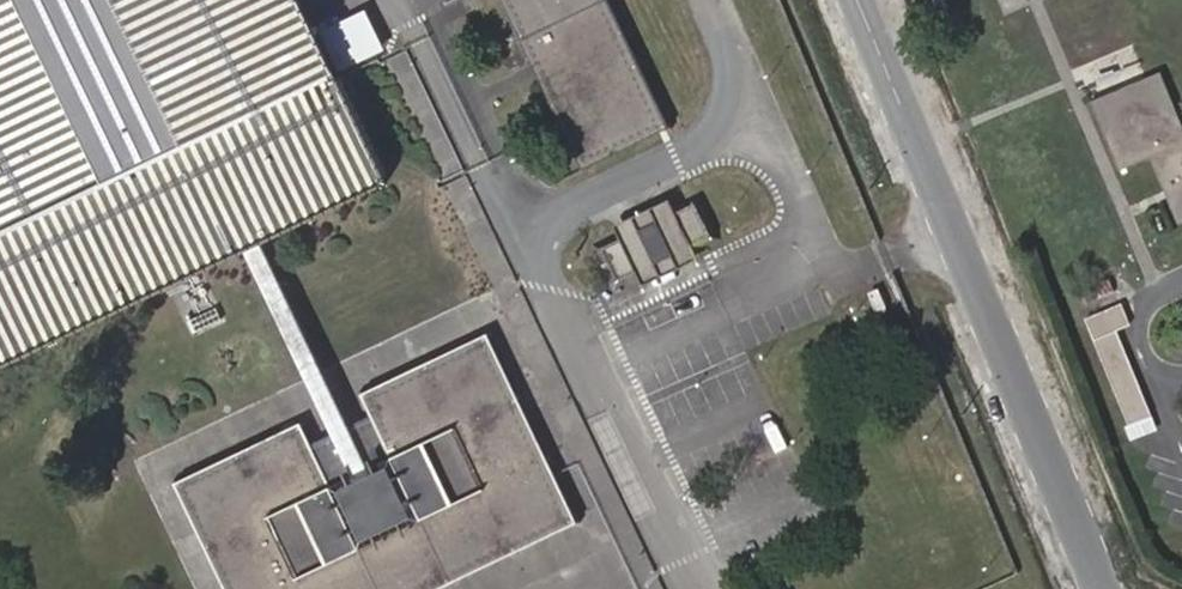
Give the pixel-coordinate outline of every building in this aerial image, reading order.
[(245,248),(261,241),(383,182),(381,178),(388,175),(304,0),(0,0),(0,365),(245,248)] [(592,163),(514,0),(503,0),(583,168),(592,163)] [(592,163),(659,132),(596,0),(514,0),(592,163)] [(659,132),(669,127),(609,0),(596,0),(659,132)] [(337,67),(381,47),(361,4),(318,24),(337,67)] [(1160,72),(1091,101),(1119,169),(1150,157),(1178,223),(1181,221),(1181,126),(1160,72)] [(614,224),(620,238),(676,211),(669,197),(614,224)] [(676,211),(620,238),(601,247),(617,282),(636,272),(692,246),(712,236),(695,202),(676,211)] [(349,424),(261,241),(245,248),(334,432),(349,424)] [(698,259),(692,246),(636,272),(643,285),(698,259)] [(1072,289),(1079,305),(1115,291),(1108,275),(1072,289)] [(868,292),(877,313),(889,308),(879,287),(868,292)] [(1084,317),(1093,339),(1118,330),(1131,325),(1121,302),(1084,317)] [(1118,330),(1093,339),(1105,367),(1129,357),(1118,330)] [(579,520),(488,334),(362,393),(372,414),(477,364),(546,509),(380,588),(435,588),(579,520)] [(1105,367),(1117,396),(1140,386),(1129,357),(1105,367)] [(311,443),(207,492),(253,588),(380,588),(546,509),(477,364),(372,414),(349,424),(334,432),(311,443)] [(1140,386),(1117,396),(1128,422),(1151,412),(1140,386)] [(311,443),(301,421),(174,481),(226,588),(253,588),(207,492),(311,443)]
